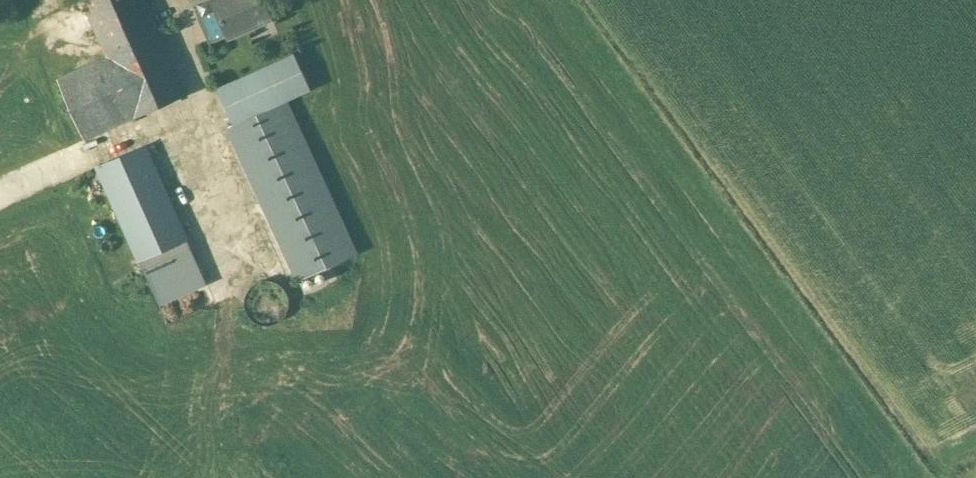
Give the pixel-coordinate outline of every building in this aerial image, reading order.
[(86,2),(84,3),(85,4),(108,56),(159,33),(144,0),(91,0),(86,2)] [(212,1),(227,35),(228,37),(272,17),(264,0),(213,0),(212,1)] [(215,10),(197,18),(209,43),(227,35),(215,10)] [(108,56),(58,78),(85,140),(186,94),(159,33),(108,56)] [(294,53),(216,89),(234,126),(287,101),(311,90),(294,53)] [(234,126),(228,129),(297,280),(333,263),(356,253),(287,101),(234,126)] [(145,147),(98,168),(139,259),(186,238),(145,147)] [(105,233),(105,231),(105,229),(103,227),(102,225),(99,225),(97,226),(95,227),(94,229),(94,231),(94,233),(96,235),(97,236),(100,236),(102,236),(104,235),(105,233)] [(186,238),(139,259),(154,295),(202,274),(186,238)] [(112,247),(112,245),(111,243),(110,241),(108,240),(106,240),(104,240),(102,242),(101,243),(101,245),(101,248),(102,249),(104,251),(106,251),(109,251),(110,249),(112,247)] [(287,310),(289,302),(287,293),(282,286),(275,281),(266,280),(258,282),(251,287),(246,294),(244,302),(246,311),(251,318),(259,323),(267,324),(276,322),(283,317),(287,310)]
